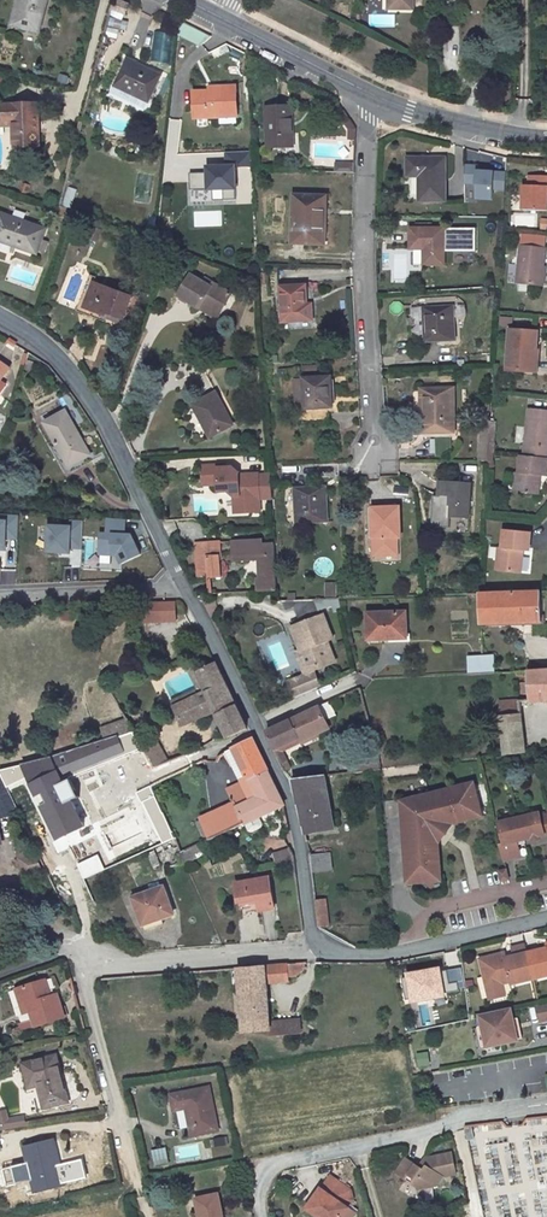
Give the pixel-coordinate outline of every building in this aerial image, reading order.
[(7,26),(33,33),(42,0),(14,0),(7,26)] [(390,9),(410,9),(410,0),(391,0),(390,9)] [(186,23),(180,36),(204,48),(210,35),(186,23)] [(172,62),(172,32),(154,32),(154,62),(172,62)] [(161,77),(126,59),(114,86),(148,104),(161,77)] [(196,115),(221,114),(221,122),(237,122),(237,109),(236,109),(235,84),(214,85),(214,90),(195,90),(196,115)] [(35,103),(0,105),(0,129),(11,128),(11,147),(37,146),(35,103)] [(290,111),(265,112),(268,151),(286,151),(285,141),(291,140),(290,111)] [(349,121),(342,125),(345,129),(355,130),(349,121)] [(355,142),(355,130),(345,129),(345,142),(355,142)] [(212,196),(241,195),(240,167),(253,166),(253,151),(227,152),(227,165),(211,165),(212,196)] [(443,161),(406,162),(406,179),(419,178),(420,204),(443,204),(443,161)] [(508,189),(509,172),(481,173),(480,168),(467,168),(468,186),(481,186),(481,201),(496,201),(495,190),(508,189)] [(211,189),(210,173),(189,174),(190,190),(211,189)] [(533,178),(532,194),(528,193),(526,218),(546,219),(546,179),(533,178)] [(65,207),(74,208),(78,189),(69,187),(65,207)] [(215,199),(214,190),(196,191),(197,199),(215,199)] [(321,197),(293,196),(292,244),(324,245),(325,229),(321,228),(321,197)] [(222,226),(221,210),(193,211),(193,227),(222,226)] [(33,254),(36,246),(41,248),(44,241),(39,239),(42,230),(0,214),(0,241),(33,254)] [(443,233),(410,232),(410,252),(422,251),(423,268),(443,268),(443,255),(443,233)] [(474,256),(474,233),(443,233),(443,255),(474,256)] [(523,234),(522,247),(546,250),(546,236),(523,234)] [(522,247),(518,285),(543,288),(546,253),(546,250),(522,247)] [(217,314),(231,296),(214,283),(211,286),(204,280),(194,272),(179,293),(196,305),(199,301),(217,314)] [(214,283),(206,277),(204,280),(211,286),(214,283)] [(131,299),(93,284),(84,309),(101,315),(100,317),(121,326),(131,299)] [(304,288),(280,289),(281,322),(310,322),(310,308),(305,308),(304,288)] [(196,305),(214,318),(217,314),(199,301),(196,305)] [(450,308),(420,310),(422,346),(452,344),(450,308)] [(536,333),(512,332),(509,371),(527,373),(529,351),(535,351),(536,333)] [(329,375),(301,376),(306,422),(328,421),(327,406),(326,395),(330,394),(329,375)] [(231,423),(213,391),(191,404),(209,434),(231,423)] [(450,391),(420,392),(421,435),(451,434),(450,391)] [(69,393),(58,399),(65,411),(76,406),(69,393)] [(528,410),(524,458),(546,460),(546,412),(528,410)] [(92,456),(65,411),(45,423),(58,446),(56,447),(68,470),(92,456)] [(521,458),(520,476),(517,476),(516,495),(539,497),(541,478),(546,478),(546,474),(546,460),(524,458),(521,458)] [(216,463),(201,464),(202,483),(217,482),(217,490),(226,489),(232,494),(233,503),(246,503),(246,510),(259,509),(257,471),(238,472),(238,470),(232,465),(220,466),(216,466),(216,463)] [(452,493),(452,510),(451,514),(469,515),(471,482),(442,480),(441,492),(452,493)] [(326,485),(297,487),(298,522),(327,521),(326,485)] [(440,510),(452,510),(452,493),(441,492),(440,510)] [(246,503),(233,503),(233,511),(246,510),(246,503)] [(399,510),(373,511),(374,557),(396,557),(396,540),(400,540),(399,510)] [(141,554),(131,535),(125,535),(125,519),(107,518),(107,534),(100,533),(99,555),(117,555),(122,564),(141,554)] [(12,550),(12,519),(0,519),(0,550),(12,550)] [(462,531),(464,523),(453,520),(451,528),(462,531)] [(82,548),(83,522),(70,521),(70,527),(48,526),(47,552),(69,553),(70,548),(82,548)] [(530,535),(504,533),(502,551),(498,550),(495,574),(521,577),(523,554),(528,555),(530,535)] [(262,555),(264,581),(258,581),(258,591),(276,590),(274,554),(273,544),(258,545),(258,538),(235,539),(236,556),(236,561),(246,561),(246,555),(262,555)] [(218,541),(196,542),(197,575),(220,574),(218,541)] [(337,597),(337,582),(325,582),(325,597),(337,597)] [(481,624),(542,623),(542,592),(481,595),(481,624)] [(405,613),(367,614),(368,640),(406,640),(405,613)] [(289,626),(298,649),(294,651),(303,673),(318,667),(316,661),(331,655),(328,646),(324,646),(323,641),(331,638),(322,614),(289,626)] [(265,642),(275,667),(297,659),(288,633),(265,642)] [(468,673),(494,672),(494,654),(482,654),(468,654),(468,673)] [(318,667),(334,661),(331,655),(316,661),(318,667)] [(167,678),(186,725),(215,713),(228,739),(246,729),(227,691),(213,662),(195,670),(190,661),(171,669),(164,672),(167,678)] [(546,700),(546,670),(528,670),(528,683),(522,683),(523,701),(546,700)] [(320,705),(266,732),(273,748),(296,738),(298,742),(329,728),(325,719),(335,715),(327,698),(319,703),(320,705)] [(501,717),(521,715),(520,701),(500,702),(501,717)] [(523,752),(521,715),(501,717),(503,754),(523,752)] [(118,745),(136,738),(129,724),(102,736),(108,749),(118,745)] [(118,745),(124,758),(142,749),(139,744),(136,738),(118,745)] [(155,746),(151,738),(139,744),(142,749),(155,774),(170,767),(158,744),(155,746)] [(250,739),(235,748),(250,779),(266,771),(258,754),(251,739),(250,739)] [(108,749),(66,765),(64,762),(60,763),(59,768),(51,771),(61,787),(124,758),(118,745),(108,749)] [(250,779),(235,748),(228,753),(243,782),(250,779)] [(286,762),(280,765),(282,772),(289,769),(286,762)] [(89,834),(61,787),(51,771),(24,778),(65,848),(89,834)] [(261,817),(279,807),(273,791),(266,771),(250,779),(259,798),(239,809),(247,825),(261,817)] [(292,781),(304,834),(332,828),(325,776),(292,781)] [(0,780),(0,790),(1,790),(4,807),(0,808),(0,819),(17,815),(10,778),(0,780)] [(250,779),(243,782),(230,792),(237,806),(239,809),(259,798),(250,779)] [(479,789),(400,798),(410,881),(443,871),(440,850),(436,851),(434,834),(432,832),(431,829),(442,815),(446,818),(463,816),(464,820),(483,818),(479,789)] [(155,790),(147,794),(155,807),(161,803),(155,790)] [(239,809),(237,806),(206,822),(215,842),(247,825),(239,809)] [(546,836),(546,812),(527,818),(527,821),(528,823),(521,825),(521,823),(497,829),(502,847),(499,847),(504,864),(520,859),(517,847),(516,845),(525,843),(526,846),(534,844),(533,840),(546,836)] [(436,851),(440,850),(439,839),(452,822),(464,820),(463,816),(446,818),(442,815),(431,829),(432,832),(434,834),(436,851)] [(261,817),(247,825),(252,833),(255,834),(264,828),(266,826),(261,817)] [(184,850),(187,862),(205,857),(201,845),(184,850)] [(158,848),(151,850),(155,869),(162,867),(158,848)] [(291,850),(274,854),(277,869),(294,865),(294,864),(294,863),(293,855),(291,850)] [(311,855),(314,874),(335,870),(332,852),(311,855)] [(504,868),(496,870),(499,881),(507,879),(504,868)] [(443,871),(410,881),(444,877),(443,871)] [(269,879),(236,884),(240,909),(251,908),(251,912),(273,909),(269,879)] [(164,889),(134,898),(142,924),(160,918),(161,920),(173,916),(164,889)] [(314,901),(318,926),(329,925),(326,899),(314,901)] [(528,956),(526,946),(513,949),(515,958),(497,962),(496,958),(482,961),(491,1001),(504,998),(501,985),(510,983),(511,987),(533,982),(528,956)] [(528,956),(533,982),(546,979),(546,952),(528,956)] [(278,1023),(267,1024),(265,984),(288,983),(288,977),(297,976),(297,971),(303,971),(303,963),(238,968),(241,1030),(278,1030),(278,1023)] [(456,967),(440,969),(446,1012),(461,1010),(456,967)] [(400,972),(404,1006),(441,1002),(437,968),(400,972)] [(46,977),(16,984),(20,1001),(28,1000),(30,1007),(34,1024),(64,1015),(58,992),(51,994),(47,994),(46,989),(49,988),(46,977)] [(20,1001),(23,1009),(30,1007),(28,1000),(20,1001)] [(541,1020),(546,1018),(546,1002),(538,1004),(537,1005),(541,1020)] [(484,1026),(488,1045),(516,1039),(512,1020),(510,1010),(482,1017),(484,1026)] [(512,1020),(516,1039),(521,1038),(517,1018),(512,1020)] [(488,1045),(484,1026),(478,1027),(483,1046),(488,1045)] [(417,1068),(429,1065),(426,1051),(413,1054),(417,1068)] [(61,1080),(55,1057),(24,1065),(29,1086),(38,1085),(44,1108),(66,1102),(61,1080)] [(215,1088),(188,1093),(198,1136),(224,1130),(215,1088)] [(23,1116),(7,1118),(4,1109),(0,1111),(0,1129),(24,1125),(23,1116)] [(33,1195),(67,1186),(54,1139),(21,1148),(33,1195)] [(165,1148),(153,1150),(155,1163),(167,1161),(165,1148)] [(397,1173),(421,1191),(437,1187),(441,1179),(456,1176),(451,1155),(425,1160),(427,1169),(425,1172),(407,1158),(397,1173)] [(321,1216),(342,1216),(349,1206),(348,1205),(354,1197),(351,1189),(332,1174),(322,1187),(321,1186),(307,1207),(321,1216)] [(436,1199),(435,1190),(423,1191),(424,1200),(436,1199)] [(196,1200),(200,1216),(224,1216),(219,1194),(196,1200)] [(342,1216),(353,1216),(357,1212),(349,1206),(342,1216)]
